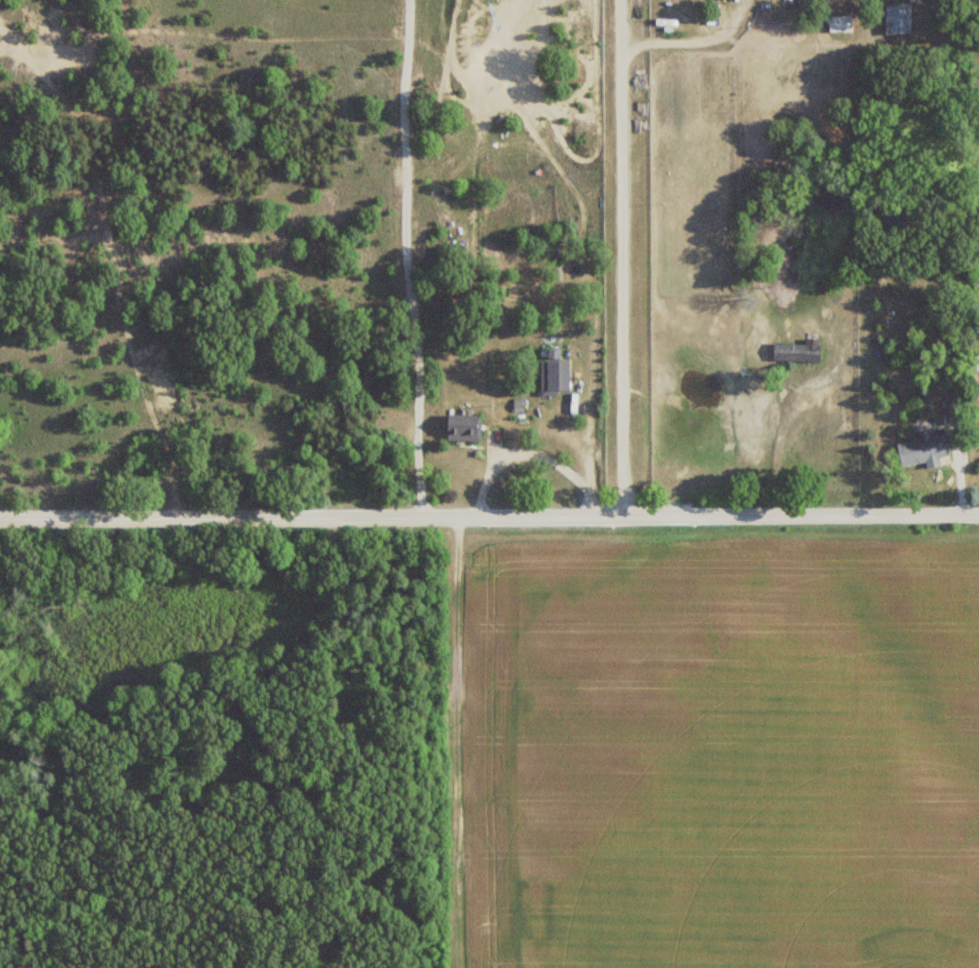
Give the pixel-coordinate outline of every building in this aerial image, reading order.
[(909,5),(910,34),(885,35),(883,6),(909,5)] [(831,16),(831,33),(855,33),(855,16),(831,16)] [(817,338),(817,344),(819,345),(818,362),(772,360),(772,342),(804,343),(804,337),(817,338)] [(567,359),(566,390),(555,390),(555,395),(538,395),(539,359),(544,359),(544,348),(558,348),(558,359),(567,359)] [(942,397),(962,397),(962,414),(942,414),(942,397)] [(474,415),(473,440),(444,439),(445,414),(474,415)] [(947,455),(937,457),(939,465),(924,468),(923,461),(899,466),(894,443),(917,438),(915,431),(941,426),(947,455)]
